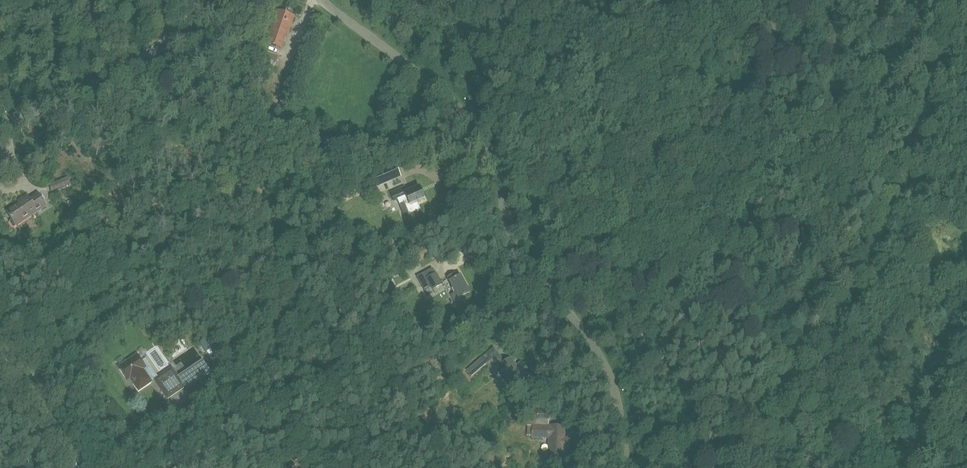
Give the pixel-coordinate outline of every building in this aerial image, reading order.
[(288,31),(293,15),(278,10),(266,43),(280,47),(286,31),(288,31)] [(303,76),(296,84),(302,89),(308,80),(303,76)] [(386,169),(374,174),(378,185),(390,180),(386,169)] [(418,203),(425,200),(419,187),(407,192),(405,186),(390,192),(394,201),(397,200),(399,204),(404,202),(409,214),(420,210),(418,203)] [(16,225),(43,207),(46,205),(38,193),(29,198),(27,194),(21,198),(23,201),(7,211),(12,219),(10,221),(14,226),(16,225)] [(416,222),(427,217),(423,209),(412,214),(416,222)] [(388,253),(385,246),(375,251),(378,258),(388,253)] [(435,273),(426,278),(431,286),(433,290),(443,284),(437,272),(435,273)] [(465,295),(469,293),(460,276),(457,277),(455,273),(447,278),(456,293),(451,295),(457,306),(468,300),(465,295)] [(397,294),(391,283),(379,290),(385,301),(397,294)] [(130,378),(139,390),(152,381),(144,369),(146,367),(137,354),(119,366),(128,380),(130,378)] [(495,361),(506,374),(501,377),(511,389),(530,374),(521,362),(517,365),(510,357),(504,361),(501,357),(495,361)] [(168,398),(185,386),(172,367),(155,379),(168,398)] [(477,383),(482,388),(496,377),(491,371),(477,383)] [(567,439),(564,439),(564,426),(549,426),(532,426),(532,437),(549,438),(548,462),(563,463),(563,447),(567,447),(568,445),(568,440),(567,439)]
